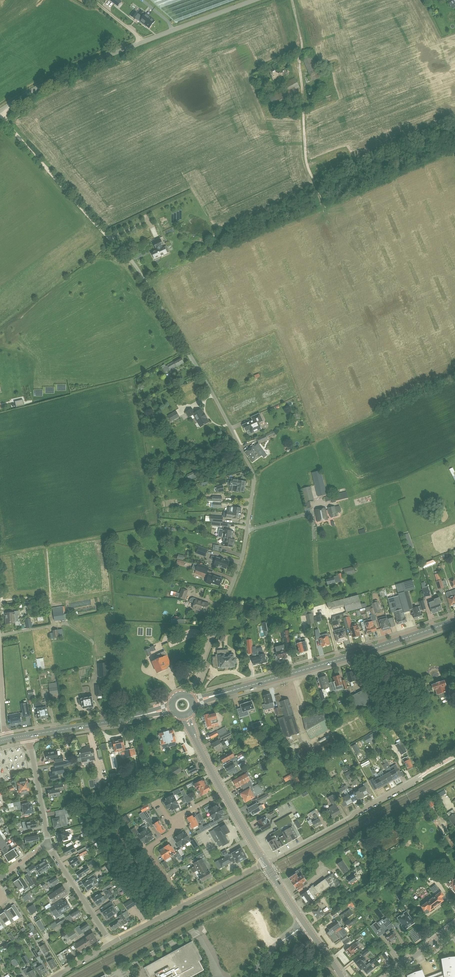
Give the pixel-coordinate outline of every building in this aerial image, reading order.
[(137,7),(135,11),(141,15),(143,17),(145,18),(148,20),(148,21),(149,22),(148,22),(152,25),(155,21),(146,13),(145,14),(137,7)] [(137,20),(140,22),(140,21),(149,28),(152,25),(148,22),(149,22),(148,21),(148,20),(145,18),(143,17),(141,15),(137,20)] [(312,54),(302,58),(310,75),(318,72),(320,71),(312,54)] [(318,72),(310,75),(308,76),(310,81),(320,77),(318,72)] [(152,252),(155,259),(161,256),(162,256),(164,255),(163,255),(167,253),(169,252),(166,246),(164,247),(163,247),(162,246),(163,245),(160,239),(153,242),(155,249),(157,248),(157,250),(152,252)] [(160,367),(164,372),(176,365),(177,367),(183,363),(181,358),(174,361),(174,362),(166,366),(164,364),(160,367)] [(186,412),(188,416),(192,413),(193,415),(200,426),(209,421),(201,409),(194,413),(192,409),(186,412)] [(168,415),(171,421),(179,416),(176,411),(168,415)] [(243,425),(246,431),(249,430),(251,434),(261,429),(258,423),(262,421),(263,421),(259,413),(251,417),(253,420),(243,425)] [(267,437),(266,434),(256,438),(259,443),(268,439),(267,437)] [(245,452),(252,462),(262,455),(254,445),(245,452)] [(321,471),(312,473),(318,497),(327,495),(321,471)] [(194,472),(187,476),(189,480),(196,477),(194,472)] [(231,478),(230,486),(234,486),(237,486),(245,487),(246,481),(238,480),(238,479),(231,478)] [(311,486),(302,488),(307,508),(311,507),(310,501),(314,500),(311,486)] [(330,495),(324,497),(325,502),(331,500),(332,503),(336,501),(336,500),(348,498),(346,492),(334,495),(330,495)] [(335,506),(327,507),(328,514),(330,514),(331,518),(335,517),(334,513),(341,512),(340,506),(335,507),(335,506)] [(325,508),(315,510),(317,522),(327,520),(325,508)] [(234,531),(222,529),(221,537),(223,538),(233,539),(234,531)] [(408,533),(405,535),(409,547),(413,546),(408,533)] [(222,546),(234,548),(235,539),(233,539),(223,538),(222,546)] [(196,553),(205,557),(207,550),(198,547),(196,553)] [(212,560),(215,561),(214,565),(214,566),(218,567),(218,566),(225,569),(226,565),(227,566),(228,563),(227,562),(228,562),(224,560),(220,558),(220,559),(216,558),(213,557),(212,560)] [(192,569),(206,574),(208,569),(197,565),(194,564),(192,569)] [(353,567),(343,569),(345,576),(355,573),(353,567)] [(330,578),(326,579),(328,585),(338,582),(341,581),(341,579),(343,578),(341,573),(338,574),(339,576),(334,577),(330,578)] [(205,582),(206,582),(205,583),(210,585),(211,583),(219,586),(220,583),(222,584),(223,581),(221,580),(222,579),(213,576),(213,577),(208,575),(207,579),(206,578),(205,582)] [(413,580),(402,583),(404,592),(415,589),(413,580)] [(399,595),(388,599),(392,613),(394,612),(395,616),(397,620),(396,620),(397,625),(400,624),(404,623),(407,622),(406,617),(405,618),(404,613),(410,611),(404,592),(402,583),(401,583),(396,585),(399,595)] [(185,600),(188,591),(182,589),(180,594),(179,597),(185,600)] [(446,593),(448,598),(447,598),(450,606),(453,605),(453,606),(454,605),(454,596),(454,591),(454,590),(453,591),(450,592),(446,593)] [(127,599),(120,595),(117,603),(124,606),(127,599)] [(327,604),(328,608),(330,609),(331,609),(332,610),(345,607),(346,612),(348,611),(362,608),(360,603),(358,595),(341,600),(333,602),(327,604)] [(190,600),(189,601),(194,603),(194,604),(207,608),(209,604),(196,599),(194,598),(192,598),(191,598),(190,600)] [(439,598),(434,600),(434,601),(438,612),(442,610),(440,604),(441,603),(439,598)] [(377,600),(371,602),(373,608),(374,613),(375,613),(381,611),(377,600)] [(420,606),(412,608),(414,612),(415,615),(413,616),(415,620),(423,617),(422,614),(421,614),(420,610),(422,610),(425,609),(422,601),(419,602),(420,606)] [(434,601),(429,603),(430,606),(429,606),(432,614),(438,612),(434,601)] [(24,605),(25,608),(28,608),(28,609),(27,609),(28,617),(31,617),(30,609),(32,609),(32,604),(24,605)] [(192,609),(206,613),(207,608),(194,604),(192,609)] [(52,608),(54,621),(65,620),(63,612),(65,611),(64,606),(63,607),(63,606),(52,608)] [(344,618),(343,618),(346,629),(349,628),(352,638),(353,637),(354,638),(359,637),(359,636),(360,635),(359,632),(360,632),(357,624),(352,625),(349,616),(344,618)] [(386,616),(378,618),(379,621),(382,629),(383,631),(385,630),(385,628),(390,627),(389,623),(388,623),(387,620),(387,619),(387,618),(386,616)] [(391,618),(387,619),(387,620),(388,623),(389,623),(390,627),(392,626),(393,626),(394,626),(395,625),(393,618),(391,619),(391,618)] [(363,622),(361,623),(363,631),(366,630),(367,633),(368,633),(368,634),(371,634),(371,632),(372,632),(369,619),(365,620),(363,621),(364,622),(363,622)] [(343,628),(334,631),(334,632),(335,635),(337,642),(338,642),(338,643),(341,642),(341,641),(347,639),(345,632),(343,628)] [(50,633),(51,639),(54,638),(55,641),(60,640),(59,637),(63,637),(62,630),(53,631),(53,633),(50,633)] [(320,638),(319,639),(322,647),(330,645),(327,636),(329,636),(328,633),(324,634),(324,635),(320,637),(320,638)] [(300,638),(294,639),(296,645),(297,644),(299,653),(307,651),(305,646),(306,645),(305,642),(304,638),(301,639),(300,638)] [(284,645),(275,648),(277,654),(278,659),(283,658),(284,659),(286,659),(287,658),(286,656),(287,656),(284,645)] [(216,657),(213,657),(213,667),(220,667),(220,668),(234,667),(234,663),(236,663),(235,658),(234,659),(233,655),(228,656),(228,650),(217,651),(217,654),(217,655),(216,655),(216,657)] [(153,662),(157,672),(168,668),(167,666),(170,664),(166,655),(165,651),(157,655),(158,657),(155,658),(157,660),(153,662)] [(253,657),(252,657),(254,665),(260,664),(267,662),(264,654),(263,654),(262,652),(259,653),(259,655),(257,656),(256,654),(252,654),(253,657)] [(107,663),(98,664),(99,677),(109,676),(107,663)] [(347,674),(350,682),(353,681),(353,684),(357,683),(354,674),(353,674),(353,672),(351,672),(347,673),(348,673),(347,674)] [(326,676),(319,678),(323,689),(330,687),(326,676)] [(335,681),(331,682),(333,687),(342,684),(344,690),(347,689),(345,680),(341,681),(340,676),(337,677),(337,676),(334,677),(334,678),(335,681)] [(439,698),(443,697),(447,696),(446,692),(447,691),(445,686),(446,686),(444,681),(438,683),(432,685),(433,690),(435,690),(437,695),(438,694),(439,698)] [(49,684),(51,700),(59,699),(57,683),(49,684)] [(106,685),(95,685),(96,697),(98,696),(98,698),(102,698),(102,696),(101,690),(103,690),(106,685)] [(355,696),(350,696),(353,706),(371,706),(379,704),(368,686),(361,689),(364,693),(356,698),(355,696)] [(81,699),(78,699),(79,704),(82,704),(83,709),(94,707),(91,694),(81,696),(81,699)] [(266,704),(262,705),(264,710),(274,708),(271,695),(264,697),(266,704)] [(282,701),(280,695),(275,696),(277,701),(278,707),(281,706),(284,717),(278,719),(284,738),(299,733),(293,714),(289,699),(282,701)] [(242,708),(237,709),(240,717),(249,715),(247,711),(254,708),(252,702),(252,701),(251,701),(248,702),(244,703),(244,704),(241,705),(240,705),(241,705),(242,708)] [(38,714),(36,715),(37,719),(39,719),(42,719),(44,719),(43,711),(43,708),(42,708),(41,708),(40,702),(34,703),(34,708),(38,707),(38,708),(38,709),(37,709),(38,714)] [(21,722),(20,717),(22,717),(24,716),(24,717),(25,717),(25,716),(28,716),(30,716),(27,703),(21,704),(23,712),(21,713),(21,715),(20,715),(19,713),(9,715),(11,724),(21,722)] [(324,712),(303,717),(305,730),(310,739),(331,728),(329,724),(326,720),(324,712)] [(204,715),(207,729),(219,726),(217,719),(216,713),(209,715),(209,714),(204,715)] [(216,731),(209,735),(211,739),(218,735),(219,737),(228,732),(225,727),(216,731)] [(164,733),(159,734),(162,745),(163,748),(177,745),(175,737),(175,735),(174,735),(173,731),(169,732),(169,731),(164,732),(164,733)] [(229,731),(228,732),(219,737),(221,740),(231,735),(229,731)] [(113,742),(109,742),(110,748),(114,747),(115,752),(125,750),(124,745),(125,745),(123,739),(117,740),(117,738),(112,739),(113,742)] [(219,740),(212,744),(216,751),(223,747),(224,749),(227,747),(224,741),(221,743),(219,740)] [(400,742),(396,745),(402,755),(407,752),(400,742)] [(356,754),(361,751),(356,744),(352,746),(356,754)] [(79,753),(80,758),(81,758),(81,761),(89,759),(94,758),(93,750),(90,750),(89,746),(85,746),(86,749),(79,750),(79,753)] [(134,748),(128,750),(129,757),(136,756),(134,748)] [(62,755),(57,756),(56,751),(45,753),(46,760),(54,758),(55,762),(63,761),(62,755)] [(232,751),(220,758),(223,763),(235,756),(232,751)] [(233,763),(226,768),(230,775),(233,773),(234,774),(238,772),(238,771),(240,769),(237,764),(245,759),(243,756),(235,761),(236,762),(233,763)] [(407,760),(404,762),(407,769),(413,766),(408,757),(406,758),(407,760)] [(52,772),(49,773),(51,780),(59,779),(58,774),(64,773),(63,769),(67,768),(66,764),(71,763),(71,764),(73,764),(73,763),(75,763),(74,760),(54,764),(54,768),(52,768),(52,772)] [(389,766),(387,767),(389,772),(394,779),(399,776),(398,774),(401,773),(396,764),(390,767),(389,766)] [(167,772),(171,777),(181,771),(178,765),(167,772)] [(186,773),(187,776),(191,774),(192,774),(194,773),(194,772),(198,770),(198,769),(197,767),(196,767),(195,765),(188,768),(188,769),(185,770),(187,773),(186,773)] [(349,771),(344,774),(347,779),(352,776),(349,771)] [(241,786),(242,788),(245,786),(245,787),(251,784),(247,777),(249,776),(247,772),(233,781),(235,784),(234,785),(236,788),(237,787),(237,788),(241,786)] [(389,772),(384,775),(388,782),(394,779),(389,772)] [(388,782),(384,775),(379,778),(383,785),(388,782)] [(372,779),(369,781),(375,790),(383,785),(379,778),(374,781),(372,779)] [(17,780),(11,781),(12,784),(14,784),(15,788),(18,787),(19,792),(20,792),(20,795),(28,793),(28,790),(26,781),(17,783),(17,780)] [(108,781),(101,782),(102,790),(104,789),(104,792),(111,789),(109,783),(108,783),(108,781)] [(195,785),(198,790),(207,785),(205,781),(203,783),(202,781),(195,785)] [(364,786),(359,789),(363,796),(371,792),(366,782),(363,784),(364,786)] [(244,792),(241,794),(246,802),(251,799),(253,801),(258,798),(257,796),(263,792),(258,784),(253,787),(251,783),(251,784),(242,789),(244,792)] [(54,786),(55,790),(47,791),(49,798),(60,795),(59,790),(63,789),(62,784),(54,786)] [(207,785),(198,790),(201,796),(208,792),(207,791),(210,790),(209,789),(210,788),(209,786),(208,786),(207,785)] [(346,790),(344,786),(343,786),(341,787),(346,795),(339,799),(343,806),(346,804),(347,805),(352,802),(346,790)] [(348,788),(346,790),(352,802),(358,799),(354,792),(352,788),(348,788)] [(354,792),(358,799),(363,796),(359,789),(354,792)] [(268,793),(257,799),(258,802),(269,796),(268,794),(268,793)] [(334,794),(328,798),(331,803),(332,803),(333,805),(328,809),(330,812),(333,818),(341,813),(338,808),(337,806),(340,804),(334,794)] [(166,805),(167,805),(176,801),(174,796),(164,801),(165,802),(164,803),(166,805)] [(454,813),(453,810),(454,809),(449,799),(441,804),(447,813),(449,816),(454,826),(454,813)] [(9,804),(7,804),(8,808),(9,808),(9,810),(17,809),(18,810),(22,809),(24,816),(28,815),(28,814),(33,813),(31,804),(28,805),(28,803),(26,804),(22,805),(20,805),(20,801),(13,803),(9,804)] [(176,801),(167,805),(169,810),(171,809),(172,810),(179,806),(176,801)] [(248,808),(253,816),(261,811),(264,809),(261,805),(258,807),(257,803),(248,808)] [(209,809),(211,815),(221,810),(219,806),(216,807),(216,806),(209,809)] [(221,810),(211,815),(214,821),(222,817),(221,816),(223,815),(223,813),(224,813),(222,811),(221,810)] [(308,818),(306,819),(309,826),(313,824),(315,827),(322,824),(316,813),(315,811),(308,815),(309,817),(312,815),(315,819),(312,821),(311,819),(309,820),(308,818)] [(268,842),(273,851),(281,847),(281,846),(283,845),(301,836),(289,815),(275,823),(279,829),(270,834),(272,837),(271,837),(272,840),(268,842)] [(187,819),(189,822),(192,828),(198,825),(195,818),(194,818),(192,816),(188,818),(188,819),(187,819)] [(259,825),(262,831),(271,825),(266,817),(263,818),(258,821),(260,825),(259,825)] [(53,820),(55,828),(61,827),(64,826),(63,818),(60,819),(60,818),(53,820)] [(147,820),(151,825),(152,827),(155,826),(158,831),(159,831),(161,833),(165,830),(165,829),(164,826),(163,827),(158,819),(153,822),(150,818),(147,820)] [(29,821),(22,822),(23,829),(24,830),(36,827),(35,821),(29,822),(29,821)] [(221,826),(211,832),(216,840),(218,838),(223,846),(229,843),(224,835),(229,832),(225,825),(222,826),(221,826)] [(149,840),(143,831),(139,834),(135,827),(131,830),(136,837),(138,836),(142,842),(143,841),(145,843),(146,842),(146,843),(149,842),(148,841),(149,840)] [(148,828),(143,831),(149,840),(153,838),(152,835),(153,835),(148,828)] [(0,830),(0,832),(6,840),(10,837),(8,835),(6,836),(1,829),(0,830)] [(180,834),(180,835),(185,844),(191,840),(186,834),(185,834),(184,832),(182,833),(182,832),(180,834)] [(58,838),(57,838),(58,842),(59,841),(59,842),(63,841),(64,842),(73,839),(72,837),(72,836),(72,835),(67,836),(66,833),(58,835),(58,838)] [(24,835),(25,843),(38,840),(37,834),(34,835),(33,834),(24,835)] [(185,844),(180,835),(175,838),(177,840),(176,840),(180,847),(185,844)] [(67,848),(63,850),(66,856),(76,850),(73,844),(72,844),(71,842),(66,845),(67,848)] [(3,855),(13,849),(10,850),(8,848),(7,845),(0,850),(3,855)] [(165,847),(170,857),(173,855),(175,858),(177,857),(180,860),(182,858),(181,856),(178,851),(175,853),(171,847),(170,847),(168,845),(168,846),(167,845),(165,846),(165,847)] [(160,850),(162,852),(161,853),(165,860),(170,857),(165,847),(160,850)] [(244,853),(241,848),(232,854),(229,856),(228,854),(228,853),(226,850),(222,852),(224,856),(224,855),(225,857),(222,859),(218,861),(222,867),(232,862),(233,864),(236,862),(236,863),(237,862),(237,863),(246,858),(246,857),(247,857),(245,853),(244,853)] [(13,849),(3,855),(7,862),(10,860),(11,862),(20,856),(17,850),(14,852),(13,849)] [(69,862),(73,868),(80,863),(80,862),(82,861),(79,856),(77,858),(76,857),(69,862)] [(202,858),(193,863),(195,866),(191,868),(193,873),(197,870),(200,875),(199,876),(202,882),(212,876),(209,870),(209,871),(202,858)] [(44,866),(41,868),(44,872),(51,868),(46,860),(45,859),(42,861),(43,862),(42,863),(44,866)] [(337,864),(344,874),(349,870),(343,860),(337,864)] [(26,870),(30,876),(37,870),(40,875),(44,872),(41,868),(44,866),(42,863),(35,867),(33,865),(26,870)] [(80,870),(76,873),(80,878),(87,873),(86,872),(90,869),(87,866),(84,869),(82,866),(79,868),(80,870)] [(288,877),(289,878),(298,891),(299,892),(303,889),(302,887),(304,886),(308,883),(302,875),(301,875),(297,871),(288,877)] [(347,879),(351,884),(357,880),(356,878),(358,876),(356,873),(354,874),(347,879)] [(30,878),(28,874),(24,876),(31,886),(34,884),(30,878)] [(301,895),(307,904),(315,899),(313,897),(314,896),(313,895),(315,893),(318,892),(319,893),(329,886),(332,890),(340,884),(333,874),(315,887),(313,885),(311,886),(311,887),(309,889),(308,890),(301,895)] [(14,882),(19,890),(23,888),(26,892),(30,889),(22,876),(16,880),(14,882)] [(47,883),(50,887),(53,886),(59,882),(56,877),(49,881),(50,881),(47,883)] [(83,883),(86,887),(96,880),(94,877),(91,879),(91,878),(83,883)] [(96,880),(86,887),(88,890),(96,885),(95,885),(98,883),(96,880)] [(108,884),(101,889),(103,891),(105,890),(112,886),(110,883),(108,884)] [(421,907),(424,910),(427,908),(429,911),(443,900),(446,898),(435,885),(430,889),(434,894),(435,893),(436,895),(421,907)] [(63,886),(40,901),(46,910),(50,908),(49,907),(52,906),(51,905),(68,894),(63,886)] [(100,893),(93,898),(95,901),(112,890),(111,888),(109,889),(107,891),(107,890),(101,893),(100,893)] [(394,890),(396,893),(395,893),(399,901),(404,899),(399,891),(398,888),(394,890)] [(112,890),(95,901),(97,905),(105,900),(108,898),(110,897),(110,896),(113,894),(112,893),(114,892),(112,890)] [(124,904),(128,910),(136,904),(133,898),(124,904)] [(49,907),(50,908),(56,918),(61,915),(60,914),(71,907),(66,901),(63,903),(61,900),(52,906),(49,907)] [(102,913),(104,916),(106,919),(107,919),(117,913),(113,906),(114,905),(111,901),(106,905),(108,909),(102,913)] [(10,908),(7,910),(13,918),(17,915),(19,918),(22,916),(14,904),(9,907),(10,908)] [(319,907),(312,911),(317,919),(324,914),(326,917),(331,914),(329,911),(324,914),(319,907)] [(396,916),(396,917),(397,917),(403,925),(402,925),(405,929),(413,923),(405,911),(406,911),(403,907),(400,909),(401,911),(396,915),(396,916)] [(0,915),(0,916),(5,923),(10,920),(11,923),(14,921),(13,918),(7,910),(6,909),(2,912),(2,913),(0,915)] [(56,922),(51,925),(54,929),(58,926),(66,922),(66,921),(68,920),(70,924),(73,922),(72,921),(81,915),(78,910),(69,915),(69,916),(66,917),(65,916),(63,917),(56,922)] [(110,924),(113,930),(120,925),(121,926),(123,924),(123,925),(124,924),(126,924),(127,922),(128,922),(125,919),(126,917),(128,917),(129,915),(130,915),(127,911),(115,918),(116,920),(110,924)] [(336,911),(331,914),(334,920),(340,917),(336,911)] [(385,923),(380,926),(383,929),(382,930),(383,932),(382,933),(383,934),(389,943),(397,936),(391,929),(395,926),(388,917),(383,920),(385,923)] [(330,937),(344,927),(343,927),(341,928),(337,922),(328,929),(328,928),(330,931),(327,933),(330,937)] [(78,929),(81,934),(83,932),(83,933),(90,928),(87,923),(80,927),(80,928),(78,929)] [(344,927),(330,937),(333,942),(339,937),(342,942),(348,938),(346,934),(348,933),(344,927)] [(74,930),(64,936),(66,939),(67,939),(68,940),(70,939),(71,940),(78,936),(74,930)] [(74,944),(72,945),(73,946),(75,949),(76,949),(77,948),(80,952),(91,944),(91,945),(98,940),(93,933),(75,944),(74,944)] [(353,939),(356,943),(362,938),(364,936),(361,933),(353,939)] [(349,937),(343,941),(347,947),(353,943),(349,937)] [(144,967),(149,976),(156,973),(157,976),(158,976),(191,976),(204,970),(199,961),(202,959),(192,941),(145,967),(144,967)] [(40,947),(45,956),(48,955),(47,954),(48,954),(47,952),(49,951),(45,944),(40,947)] [(345,950),(350,957),(355,952),(353,949),(356,947),(353,944),(351,946),(350,946),(345,950)] [(360,954),(363,957),(370,951),(367,948),(360,954)] [(379,957),(383,961),(385,960),(389,958),(384,952),(381,955),(382,955),(379,957)] [(57,966),(53,959),(50,954),(48,955),(45,956),(47,960),(49,959),(50,961),(48,962),(52,969),(57,966)] [(355,963),(361,970),(363,969),(367,974),(374,969),(371,965),(376,961),(374,959),(370,963),(368,964),(365,960),(366,960),(364,957),(361,959),(355,963)] [(454,959),(454,957),(444,959),(444,961),(442,961),(444,971),(427,976),(454,976),(454,959)] [(11,961),(14,968),(19,965),(15,959),(11,961)] [(38,961),(32,964),(36,970),(37,969),(41,975),(46,972),(42,965),(41,962),(40,963),(38,961)] [(23,970),(25,975),(26,976),(28,974),(30,976),(37,976),(35,973),(33,970),(32,968),(29,970),(28,967),(23,970)]
